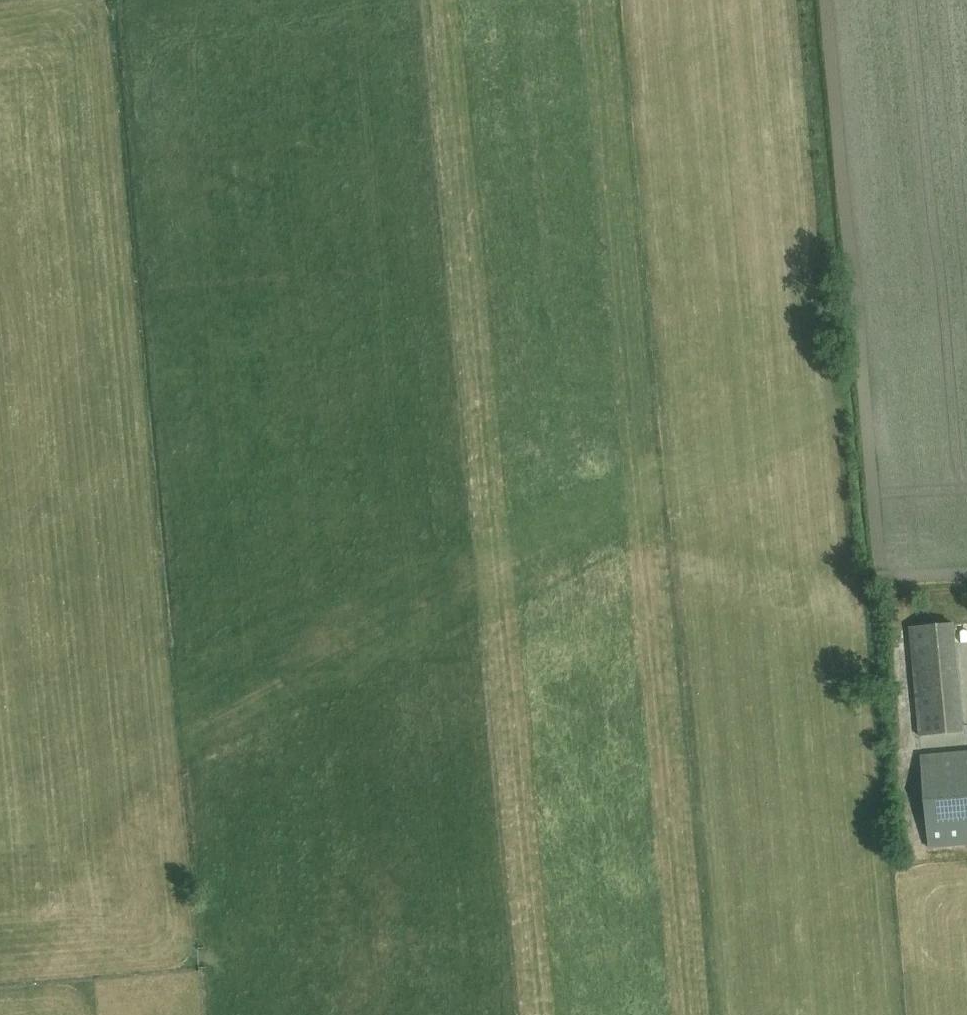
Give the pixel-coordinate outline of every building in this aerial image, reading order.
[(908,626),(918,736),(965,733),(955,622),(908,626)] [(966,845),(966,751),(921,755),(930,848),(966,845)]
